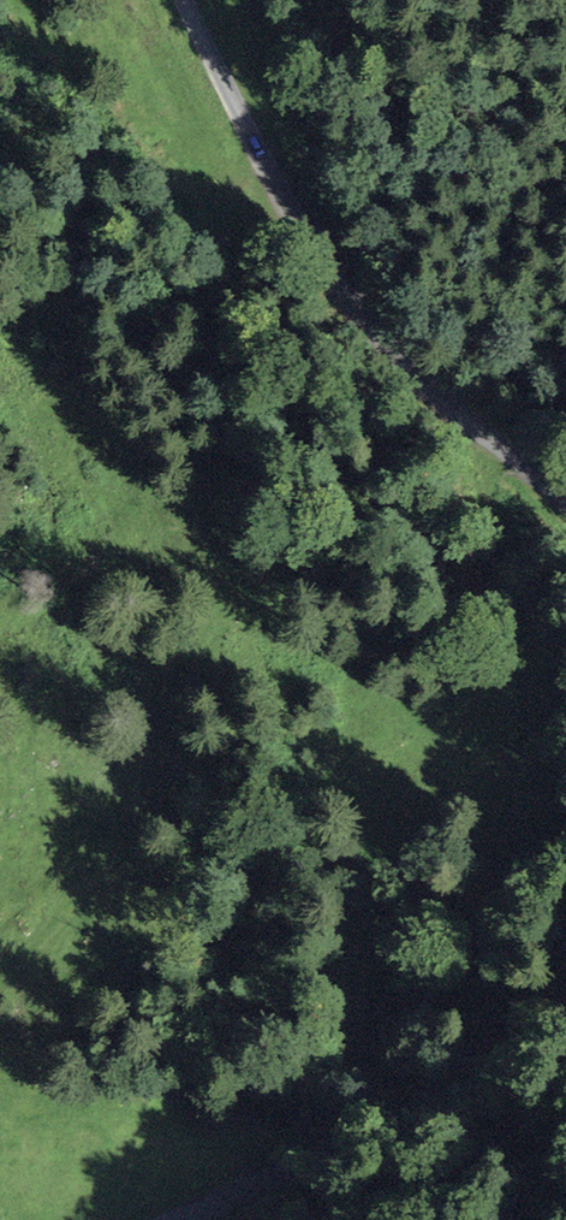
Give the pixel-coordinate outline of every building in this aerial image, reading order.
[(78,1175),(84,1155),(70,1150),(63,1170),(78,1175)]
